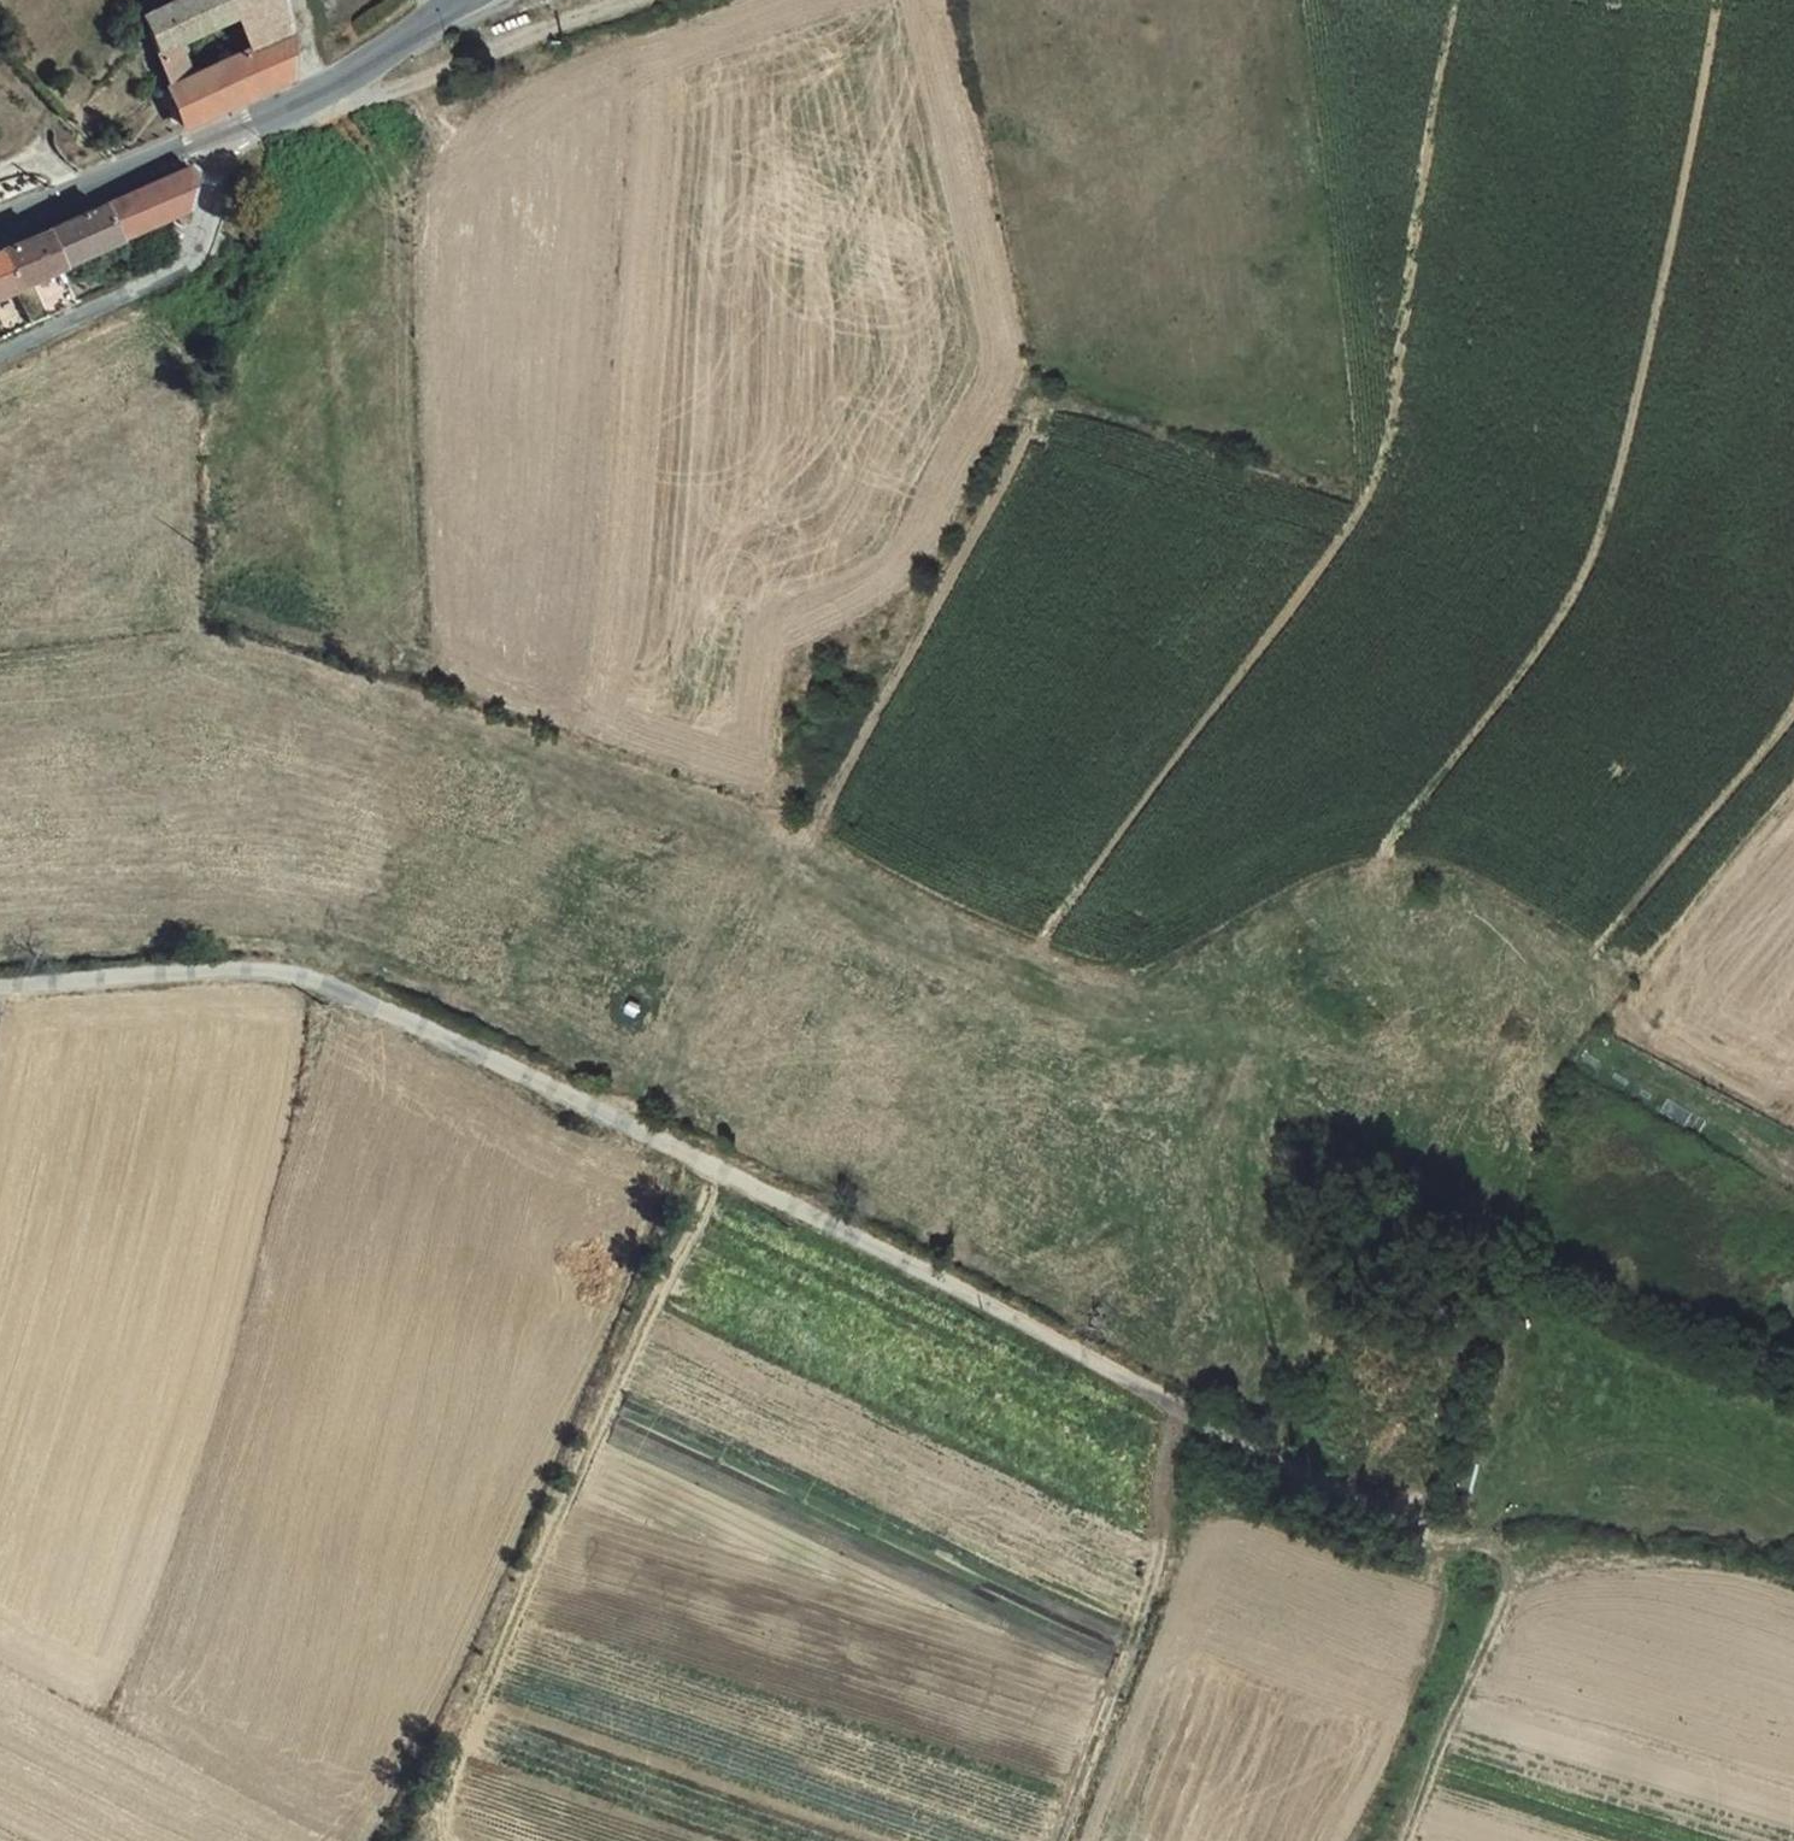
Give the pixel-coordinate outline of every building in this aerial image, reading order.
[(247,0),(155,0),(168,32),(191,22),(247,0)] [(265,31),(254,0),(247,0),(191,22),(204,57),(265,31)] [(299,0),(254,0),(265,31),(300,16),(299,0)] [(198,108),(303,60),(300,16),(265,31),(204,57),(182,67),(198,108)] [(204,57),(191,22),(168,32),(182,67),(204,57)] [(199,150),(55,213),(72,251),(160,212),(164,222),(175,217),(171,207),(187,200),(196,208),(203,194),(211,159),(199,150)] [(27,271),(72,251),(55,213),(11,232),(27,271)] [(27,271),(11,232),(0,237),(0,283),(27,271)]
